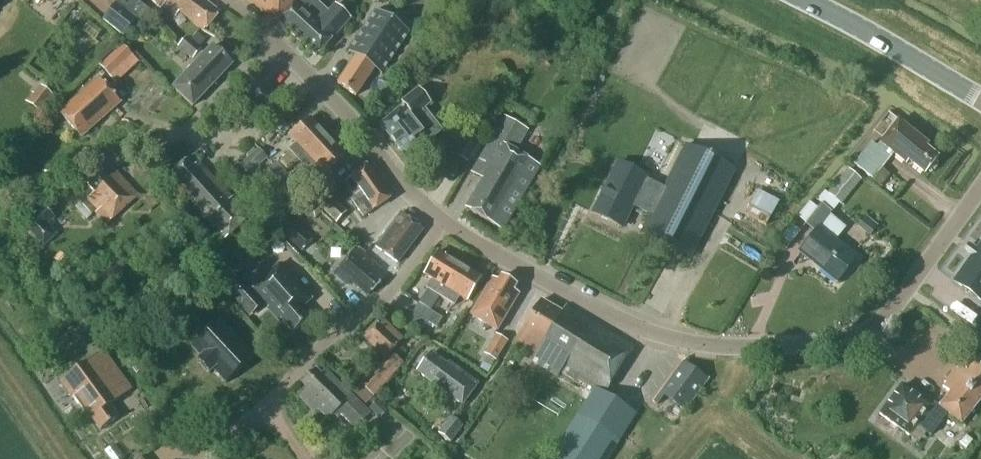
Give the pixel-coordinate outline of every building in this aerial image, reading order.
[(103,20),(124,36),(147,6),(139,0),(118,0),(103,20)] [(202,0),(154,0),(152,2),(161,10),(164,7),(175,17),(180,12),(204,31),(219,13),(202,0)] [(262,12),(278,21),(316,56),(350,18),(336,4),(328,12),(315,0),(249,0),(262,12)] [(382,74),(410,32),(376,10),(348,52),(349,53),(350,52),(356,56),(337,84),(356,96),(374,68),(381,72),(380,73),(382,74)] [(203,42),(195,35),(191,39),(188,36),(173,53),(183,62),(188,56),(194,60),(203,50),(199,47),(203,42)] [(122,43),(99,64),(116,83),(139,62),(122,43)] [(232,65),(212,46),(194,66),(194,65),(173,88),(193,106),(232,65)] [(60,114),(81,137),(122,101),(100,77),(60,114)] [(53,96),(41,87),(35,95),(33,94),(27,102),(40,112),(53,96)] [(423,112),(429,108),(427,106),(430,103),(424,95),(419,88),(401,102),(405,107),(380,126),(407,160),(433,139),(432,138),(439,133),(431,122),(423,112)] [(472,174),(483,180),(465,209),(502,231),(541,167),(515,152),(528,131),(505,117),(472,174)] [(290,152),(278,163),(288,173),(300,162),(328,137),(310,118),(290,137),(296,144),(289,150),(290,152)] [(938,157),(926,148),(929,145),(912,132),(898,121),(881,143),(895,154),(894,154),(907,164),(909,161),(925,174),(938,157)] [(660,127),(644,162),(666,171),(682,136),(660,127)] [(455,154),(469,162),(481,140),(467,132),(455,154)] [(300,162),(288,173),(296,182),(308,171),(311,174),(319,168),(325,174),(345,156),(328,137),(300,162)] [(641,233),(691,258),(735,171),(685,146),(659,198),(642,189),(647,178),(618,164),(593,213),(622,228),(633,206),(650,215),(641,233)] [(241,165),(250,175),(268,159),(259,149),(241,165)] [(881,170),(862,155),(854,164),(874,180),(881,170)] [(225,240),(247,218),(249,216),(198,162),(193,167),(187,160),(172,174),(179,180),(174,185),(185,197),(187,195),(196,206),(194,207),(214,229),(217,227),(223,234),(221,236),(225,240)] [(288,173),(278,163),(277,162),(268,171),(278,183),(288,173)] [(392,197),(369,165),(345,181),(356,197),(352,200),(364,217),(392,197)] [(849,169),(829,194),(842,205),(862,180),(849,169)] [(109,179),(106,175),(103,172),(88,186),(95,193),(87,200),(108,223),(138,195),(117,172),(109,179)] [(286,191),(296,182),(288,173),(278,183),(286,191)] [(275,182),(267,175),(261,180),(269,188),(275,182)] [(751,213),(774,224),(785,199),(762,189),(751,213)] [(348,212),(330,195),(320,206),(337,223),(348,212)] [(25,204),(30,213),(43,205),(38,197),(25,204)] [(799,252),(837,283),(857,258),(835,241),(845,229),(829,216),(832,213),(822,205),(818,209),(810,203),(798,217),(807,224),(806,225),(815,232),(799,252)] [(44,245),(55,235),(46,227),(56,218),(45,206),(24,225),(44,245)] [(423,230),(402,213),(376,247),(397,263),(423,230)] [(313,239),(296,223),(285,236),(302,251),(313,239)] [(953,281),(980,301),(980,243),(976,250),(973,247),(968,253),(972,256),(953,281)] [(381,280),(376,276),(380,271),(356,250),(335,274),(348,285),(352,281),(368,296),(381,280)] [(426,289),(440,297),(460,265),(438,252),(424,275),(432,280),(426,289)] [(313,299),(281,263),(251,290),(237,275),(222,288),(248,317),(263,304),(280,322),(282,320),(293,333),(310,318),(302,309),(313,299)] [(482,278),(460,265),(440,297),(454,306),(460,297),(468,302),(482,278)] [(471,315),(497,330),(519,295),(513,291),(516,286),(501,277),(498,282),(493,279),(471,315)] [(605,395),(636,347),(567,305),(562,313),(541,301),(517,339),(538,352),(534,357),(546,365),(593,393),(589,399),(628,424),(637,414),(605,395)] [(431,311),(420,304),(414,313),(426,321),(431,311)] [(420,331),(426,321),(414,313),(406,309),(400,319),(420,331)] [(426,321),(438,328),(443,319),(431,311),(426,321)] [(404,339),(383,319),(364,338),(385,358),(361,383),(374,396),(403,363),(391,352),(404,339)] [(226,384),(254,358),(220,321),(192,347),(202,357),(198,361),(210,374),(214,370),(226,384)] [(509,342),(497,334),(485,354),(497,361),(509,342)] [(85,413),(84,414),(89,422),(92,419),(101,431),(118,418),(110,407),(132,391),(103,351),(60,382),(73,399),(75,398),(85,413)] [(417,372),(462,405),(478,384),(449,363),(447,366),(431,354),(417,372)] [(961,425),(980,400),(980,360),(978,358),(977,359),(968,372),(961,366),(958,370),(956,369),(944,383),(946,385),(943,388),(950,394),(940,406),(931,417),(926,413),(930,407),(901,386),(880,415),(909,436),(917,425),(931,435),(940,423),(947,413),(961,425)] [(481,369),(488,373),(494,364),(487,360),(481,369)] [(685,363),(660,394),(684,412),(708,381),(685,363)] [(338,409),(350,421),(363,408),(351,395),(351,396),(326,370),(321,375),(316,370),(302,383),(307,387),(298,396),(309,406),(312,403),(328,419),(338,409)] [(373,396),(361,384),(353,392),(365,404),(373,396)] [(551,458),(605,458),(628,424),(589,399),(551,458)] [(379,400),(370,409),(380,419),(389,410),(379,400)] [(464,426),(452,417),(439,434),(451,443),(464,426)]
